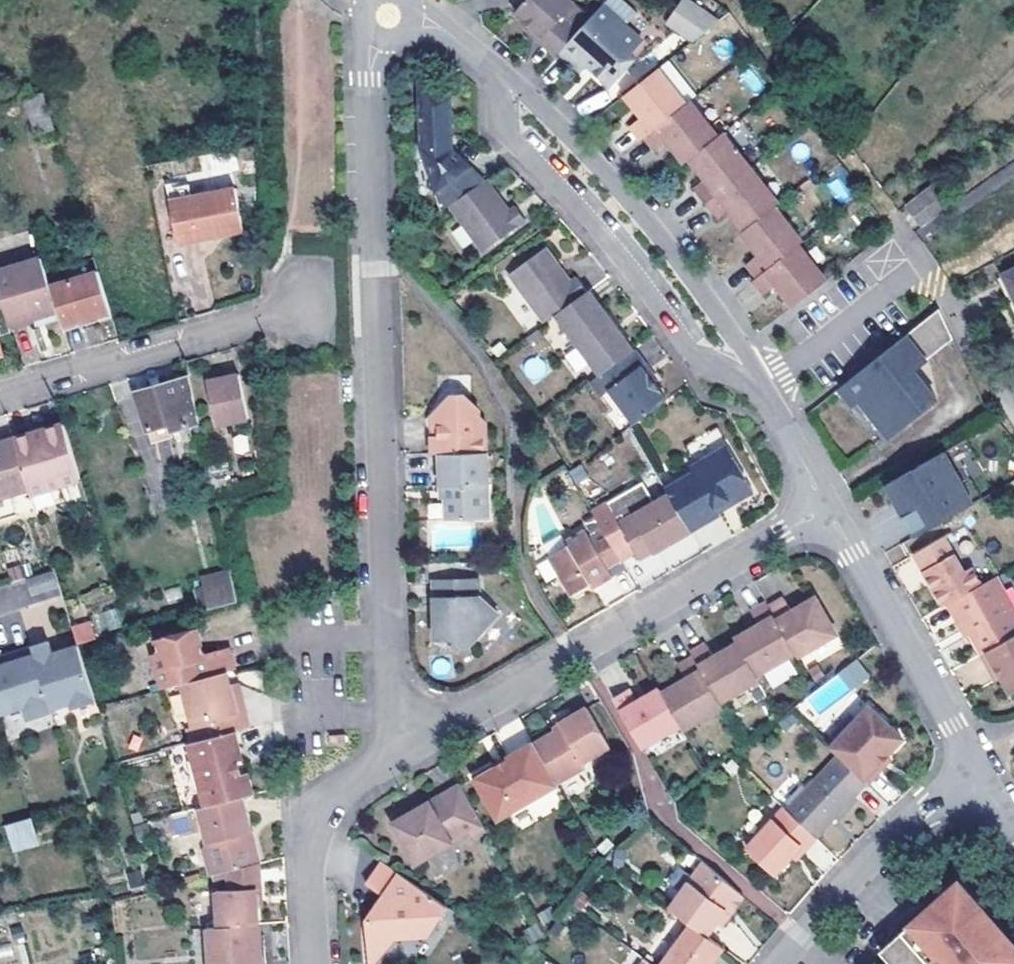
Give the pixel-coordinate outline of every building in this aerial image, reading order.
[(578,33),(563,17),(574,4),(570,0),(528,0),(518,11),(532,24),(545,37),(542,41),(557,56),(560,53),(578,33)] [(630,53),(642,40),(626,26),(638,12),(625,0),(608,0),(578,33),(560,53),(580,70),(586,64),(589,61),(600,70),(596,74),(610,86),(626,69),(620,64),(630,53)] [(675,27),(692,3),(688,0),(684,0),(668,22),(675,27)] [(692,3),(675,27),(694,41),(719,21),(692,3)] [(528,28),(542,41),(545,37),(532,24),(528,28)] [(636,58),(630,53),(620,64),(626,69),(636,58)] [(586,64),(596,74),(600,70),(589,61),(586,64)] [(646,137),(687,104),(658,68),(625,94),(637,111),(642,119),(631,127),(642,140),(646,137)] [(448,206),(482,180),(451,150),(449,99),(416,83),(418,148),(440,212),(448,206)] [(584,114),(606,104),(601,93),(578,103),(584,114)] [(42,95),(26,98),(38,135),(53,131),(42,95)] [(690,159),(720,137),(691,102),(687,104),(646,137),(656,151),(668,142),(671,146),(685,164),(690,159)] [(706,204),(751,169),(723,134),(720,137),(690,159),(701,174),(706,181),(695,190),(706,204)] [(746,231),(775,208),(779,204),(751,169),(706,204),(717,217),(729,208),(733,213),(746,231)] [(165,182),(166,187),(203,180),(203,176),(165,182)] [(842,176),(827,182),(835,205),(850,199),(842,176)] [(482,180),(448,206),(481,251),(523,221),(512,206),(507,210),(484,179),(482,180)] [(203,180),(166,187),(175,241),(257,229),(251,186),(205,192),(203,180)] [(930,184),(905,204),(921,226),(946,208),(930,184)] [(758,278),(799,245),(802,243),(775,208),(746,231),(741,234),(753,249),(758,255),(747,264),(758,278)] [(799,245),(758,278),(753,282),(764,294),(776,285),(780,290),(793,306),(826,280),(799,245)] [(554,315),(586,292),(575,277),(570,282),(544,248),(509,275),(544,322),(554,315)] [(92,257),(45,272),(48,284),(96,270),(92,257)] [(3,305),(9,325),(32,318),(35,329),(60,321),(48,284),(45,272),(40,259),(0,270),(0,296),(3,305)] [(48,284),(60,321),(61,324),(109,310),(96,270),(48,284)] [(1005,276),(1013,293),(1013,271),(1005,276)] [(629,352),(632,350),(617,329),(588,290),(586,292),(554,315),(599,375),(629,352)] [(936,306),(837,386),(850,402),(859,395),(889,432),(934,396),(911,366),(952,334),(936,306)] [(634,349),(632,350),(629,352),(652,382),(657,379),(634,349)] [(652,382),(629,352),(599,375),(590,382),(601,396),(609,390),(634,424),(665,400),(652,382)] [(529,383),(549,376),(542,355),(522,362),(529,383)] [(237,371),(206,379),(217,425),(248,418),(237,371)] [(174,418),(176,428),(197,422),(187,375),(134,391),(145,427),(174,418)] [(439,453),(485,451),(484,421),(478,415),(478,408),(462,392),(449,393),(430,415),(431,425),(438,425),(438,435),(431,435),(432,452),(439,453)] [(178,434),(176,428),(174,418),(145,427),(150,442),(178,434)] [(13,437),(28,486),(30,493),(80,475),(63,421),(13,437)] [(941,448),(972,499),(981,493),(969,473),(982,466),(963,435),(941,448)] [(13,437),(0,441),(0,518),(16,513),(9,492),(28,486),(13,437)] [(678,479),(703,522),(719,514),(718,512),(754,491),(726,445),(691,465),(693,470),(678,479)] [(972,499),(941,448),(884,482),(894,499),(899,496),(905,506),(902,508),(915,531),(972,499)] [(485,451),(439,453),(440,485),(444,485),(445,497),(446,518),(488,516),(485,451)] [(703,522),(678,479),(664,487),(668,493),(690,531),(703,522)] [(642,481),(606,503),(618,522),(654,501),(642,481)] [(690,531),(668,493),(654,501),(643,508),(665,546),(690,532),(690,531)] [(899,496),(894,499),(900,509),(902,508),(905,506),(899,496)] [(635,551),(618,522),(606,503),(593,511),(603,528),(621,559),(635,551)] [(665,546),(643,508),(618,522),(635,551),(639,558),(652,551),(653,553),(665,546)] [(591,583),(594,587),(613,575),(609,567),(621,559),(603,528),(590,536),(586,528),(566,540),(568,544),(550,555),(573,594),(591,583)] [(933,590),(971,569),(971,568),(970,568),(970,567),(969,565),(962,570),(942,535),(912,553),(933,590)] [(652,551),(639,558),(643,564),(656,557),(653,553),(652,551)] [(971,569),(933,590),(941,604),(945,601),(979,583),(971,569)] [(200,580),(202,588),(231,579),(229,570),(200,580)] [(51,571),(27,578),(32,593),(56,585),(51,571)] [(945,601),(954,617),(961,613),(964,618),(984,649),(1013,632),(1013,609),(994,574),(979,583),(945,601)] [(231,579),(202,588),(208,609),(236,601),(231,579)] [(441,615),(435,620),(436,641),(449,640),(449,647),(468,646),(498,615),(479,597),(478,580),(433,582),(434,600),(441,600),(441,615)] [(768,609),(794,654),(796,658),(836,636),(815,599),(791,613),(783,600),(768,609)] [(736,644),(754,676),(794,654),(768,609),(765,603),(749,612),(757,626),(733,640),(736,644)] [(76,645),(96,639),(90,620),(70,626),(76,645)] [(196,630),(154,641),(157,654),(151,655),(161,689),(181,684),(225,672),(234,670),(228,648),(203,655),(196,630)] [(984,649),(979,652),(988,666),(993,663),(1000,674),(1009,690),(1013,687),(1013,632),(984,649)] [(93,696),(77,645),(59,650),(61,655),(53,657),(52,653),(48,640),(31,646),(48,705),(67,699),(69,704),(93,696)] [(693,658),(719,704),(757,681),(754,676),(736,644),(714,658),(706,645),(691,654),(693,658)] [(31,646),(0,655),(0,712),(22,705),(25,715),(49,707),(48,705),(31,646)] [(662,694),(681,726),(683,731),(721,708),(719,704),(693,658),(677,667),(685,681),(662,694)] [(856,658),(837,673),(851,691),(870,676),(856,658)] [(993,663),(988,666),(994,677),(1000,674),(993,663)] [(225,672),(181,684),(196,741),(236,731),(248,728),(240,698),(232,700),(229,687),(225,672)] [(237,685),(229,687),(232,700),(240,698),(237,685)] [(681,726),(662,694),(660,689),(635,704),(628,691),(614,699),(643,749),(681,726)] [(873,766),(884,755),(900,737),(867,707),(829,749),(837,756),(865,783),(876,771),(873,766)] [(536,745),(558,784),(587,768),(585,764),(611,749),(588,709),(562,725),(565,729),(557,734),(536,745)] [(6,732),(24,725),(19,712),(1,718),(6,732)] [(791,714),(779,723),(785,730),(796,721),(791,714)] [(554,730),(557,734),(565,729),(562,725),(554,730)] [(236,731),(196,741),(189,743),(207,804),(244,795),(255,792),(249,771),(242,773),(238,759),(243,758),(236,731)] [(348,744),(348,734),(331,734),(332,744),(348,744)] [(558,784),(536,745),(534,743),(474,778),(499,821),(560,786),(558,784)] [(888,758),(884,755),(873,766),(876,771),(888,758)] [(784,810),(814,838),(865,783),(837,756),(784,810)] [(245,757),(243,758),(238,759),(242,773),(249,771),(245,757)] [(469,835),(471,839),(487,830),(461,785),(393,825),(417,865),(469,835)] [(198,806),(208,845),(205,848),(212,874),(229,870),(260,862),(255,841),(251,840),(248,828),(251,825),(244,795),(207,804),(198,806)] [(799,846),(803,849),(814,838),(784,810),(781,807),(745,847),(774,873),(790,855),(799,846)] [(31,818),(4,826),(10,846),(37,837),(31,818)] [(795,860),(803,849),(799,846),(790,855),(795,860)] [(260,862),(229,870),(230,890),(217,891),(220,928),(257,925),(261,925),(259,905),(257,888),(263,888),(260,862)] [(368,916),(372,963),(373,963),(394,937),(427,934),(446,906),(381,862),(365,885),(380,895),(377,900),(380,915),(368,916)] [(691,926),(706,937),(715,923),(725,911),(729,913),(741,897),(703,863),(668,910),(688,923),(691,926)] [(960,884),(882,951),(893,963),(1013,963),(1013,946),(960,884)] [(577,893),(569,905),(578,912),(586,900),(577,893)] [(377,900),(368,916),(380,915),(377,900)] [(551,908),(540,914),(545,923),(556,917),(551,908)] [(720,927),(729,913),(725,911),(715,923),(720,927)] [(550,933),(557,939),(565,928),(558,923),(550,933)] [(688,923),(658,963),(710,963),(722,948),(706,937),(691,926),(688,923)] [(538,924),(527,930),(534,942),(544,935),(538,924)] [(266,939),(259,940),(257,925),(220,928),(209,929),(212,963),(268,963),(266,939)] [(15,960),(9,941),(0,944),(0,963),(3,963),(15,960)]
